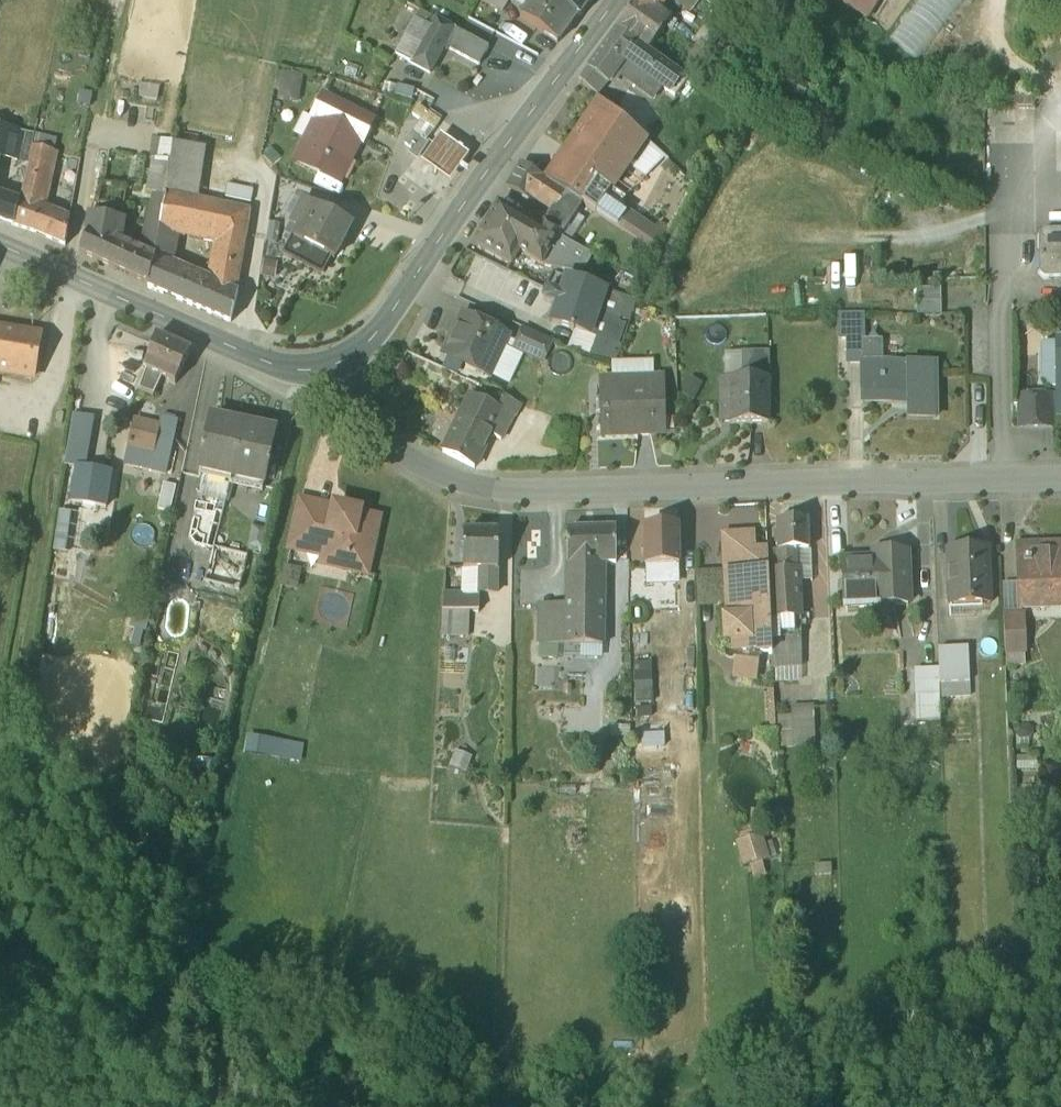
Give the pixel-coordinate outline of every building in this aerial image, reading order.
[(521,9),(558,33),(576,7),(565,0),(526,0),(521,9)] [(576,7),(578,9),(585,0),(565,0),(576,7)] [(647,2),(648,0),(630,0),(616,17),(618,18),(647,39),(648,39),(660,48),(678,25),(647,2)] [(864,9),(870,0),(849,0),(864,9)] [(889,28),(917,50),(956,0),(912,0),(889,28)] [(425,31),(411,55),(429,65),(444,38),(454,19),(436,9),(429,23),(425,31)] [(647,39),(618,18),(588,59),(605,74),(623,50),(656,75),(670,56),(647,39)] [(429,23),(423,19),(419,26),(425,31),(429,23)] [(490,37),(454,19),(444,38),(480,56),(490,37)] [(670,56),(656,75),(662,78),(676,59),(670,56)] [(605,74),(588,59),(580,71),(596,86),(605,74)] [(695,73),(676,59),(662,78),(668,82),(675,73),(687,82),(695,73)] [(323,87),(293,150),(339,173),(359,132),(363,134),(374,112),(323,87)] [(600,91),(580,121),(547,173),(558,180),(566,169),(602,193),(646,133),(600,91)] [(662,97),(654,92),(648,102),(655,108),(662,97)] [(0,118),(0,148),(27,154),(28,150),(32,133),(36,116),(14,111),(11,121),(0,118)] [(420,111),(405,133),(414,140),(412,142),(418,146),(426,135),(420,131),(425,124),(422,122),(426,116),(420,111)] [(468,145),(440,125),(422,151),(450,171),(468,145)] [(174,128),(170,152),(165,184),(201,190),(208,134),(174,128)] [(55,143),(32,133),(28,150),(50,160),(55,143)] [(151,149),(146,181),(157,184),(165,185),(165,184),(170,152),(151,149)] [(29,154),(20,193),(19,193),(13,216),(34,223),(40,201),(40,200),(50,160),(28,150),(27,154),(29,154)] [(547,173),(521,156),(508,177),(528,189),(530,186),(551,201),(543,213),(561,224),(562,225),(576,203),(580,197),(581,195),(558,180),(547,173)] [(602,193),(566,169),(558,180),(581,195),(595,204),(602,193)] [(102,175),(96,174),(89,205),(119,210),(126,179),(102,175)] [(229,175),(228,185),(251,188),(253,178),(229,175)] [(624,191),(611,182),(595,204),(661,248),(675,223),(659,215),(655,219),(629,202),(627,206),(618,201),(624,191)] [(157,184),(140,247),(151,252),(158,220),(165,185),(157,184)] [(201,190),(165,184),(165,185),(158,220),(177,224),(199,228),(213,194),(201,190)] [(3,188),(0,200),(0,212),(13,216),(19,193),(3,188)] [(351,216),(303,191),(285,225),(292,228),(283,245),(320,265),(329,248),(333,250),(351,216)] [(250,202),(213,194),(199,228),(218,233),(244,237),(250,202)] [(540,220),(497,195),(488,211),(487,211),(486,211),(482,218),(483,218),(482,219),(484,220),(475,235),(510,256),(517,244),(541,259),(561,224),(543,213),(540,220)] [(55,206),(40,201),(34,223),(50,229),(55,206)] [(119,210),(89,205),(85,223),(87,224),(78,243),(148,276),(152,253),(151,252),(140,247),(115,236),(119,210)] [(68,211),(55,206),(50,229),(63,235),(68,211)] [(177,224),(158,220),(151,252),(152,253),(148,276),(148,278),(162,284),(171,260),(171,257),(177,224)] [(1043,228),(1039,232),(1040,270),(1044,274),(1060,273),(1060,227),(1043,228)] [(210,274),(186,266),(177,291),(229,313),(239,284),(236,283),(244,237),(218,233),(210,274)] [(186,266),(171,260),(162,284),(177,291),(186,266)] [(605,282),(568,269),(563,286),(548,282),(544,293),(559,298),(554,315),(590,328),(605,282)] [(636,295),(605,282),(590,328),(597,329),(591,349),(614,359),(636,295)] [(942,311),(941,285),(917,285),(917,312),(942,311)] [(507,327),(463,307),(444,346),(488,366),(507,327)] [(863,314),(839,314),(840,344),(848,344),(848,361),(862,361),(863,402),(892,401),(892,394),(909,394),(909,414),(938,414),(938,360),(884,360),(884,342),(863,342),(863,314)] [(0,320),(0,361),(30,366),(37,326),(0,320)] [(551,332),(525,320),(516,340),(542,352),(551,332)] [(190,342),(157,327),(150,345),(146,344),(142,359),(159,367),(157,372),(164,376),(167,370),(173,373),(190,342)] [(1056,340),(1056,365),(1052,365),(1042,375),(1051,383),(1057,383),(1058,413),(1060,413),(1060,412),(1060,340),(1056,340)] [(768,376),(768,350),(742,351),(742,376),(768,376)] [(742,376),(742,351),(725,351),(725,376),(742,376)] [(604,431),(665,428),(662,373),(602,375),(604,431)] [(725,376),(721,377),(721,402),(729,402),(729,420),(768,420),(768,376),(742,376),(725,376)] [(522,398),(498,385),(492,397),(513,408),(517,410),(522,398)] [(492,397),(471,387),(459,409),(491,425),(490,427),(501,432),(513,408),(492,397)] [(1051,392),(1020,393),(1020,422),(1052,421),(1051,392)] [(97,407),(73,404),(67,439),(72,441),(70,455),(84,458),(86,443),(92,445),(97,407)] [(178,409),(161,405),(153,440),(171,444),(178,409)] [(242,414),(210,408),(198,466),(230,473),(242,414)] [(491,425),(459,409),(442,444),(473,460),(490,427),(491,425)] [(153,418),(132,413),(127,431),(148,437),(153,418)] [(274,421),(242,414),(230,473),(262,480),(274,421)] [(319,497),(300,493),(290,539),(309,543),(319,497)] [(378,510),(358,505),(359,502),(335,497),(334,500),(319,497),(309,543),(311,543),(312,537),(325,540),(322,554),(349,560),(348,563),(360,565),(361,563),(366,564),(378,510)] [(807,516),(778,518),(778,547),(768,547),(768,567),(779,566),(794,566),(794,546),(808,546),(807,516)] [(679,520),(645,521),(645,559),(679,559),(679,520)] [(616,522),(568,523),(567,554),(605,556),(616,556),(616,522)] [(498,524),(463,523),(463,561),(478,561),(498,561),(498,524)] [(726,529),(726,569),(768,567),(768,547),(754,547),(753,529),(726,529)] [(239,578),(248,545),(214,536),(204,569),(239,578)] [(990,599),(988,544),(948,546),(950,601),(990,599)] [(1019,548),(1022,599),(1060,597),(1060,546),(1019,548)] [(912,604),(911,549),(872,550),(872,555),(843,556),(844,606),(912,604)] [(605,556),(567,554),(567,590),(603,590),(605,556)] [(498,561),(478,561),(478,583),(479,583),(497,583),(498,561)] [(723,562),(698,564),(700,596),(725,595),(723,562)] [(779,566),(768,567),(771,614),(801,613),(798,566),(779,566)] [(771,614),(768,567),(726,569),(727,615),(724,615),(724,637),(735,635),(736,654),(759,656),(761,649),(773,648),(771,614)] [(464,585),(443,585),(443,601),(463,601),(464,585)] [(603,590),(567,590),(567,609),(566,637),(602,638),(603,590)] [(463,601),(443,601),(442,614),(468,615),(468,601),(463,601)] [(567,609),(540,607),(540,636),(566,637),(567,609)] [(1020,610),(1003,610),(1005,645),(1022,645),(1020,610)] [(801,613),(771,614),(773,648),(789,648),(800,647),(801,613)] [(468,615),(442,614),(441,624),(467,625),(468,615)] [(969,665),(968,644),(938,644),(938,661),(939,686),(939,702),(970,701),(969,665)] [(789,648),(773,648),(773,660),(789,660),(789,648)] [(939,686),(938,661),(912,662),(914,715),(940,714),(939,686)] [(589,741),(590,717),(570,716),(569,740),(589,741)] [(824,742),(823,716),(802,716),(803,743),(824,742)] [(296,743),(297,726),(248,723),(247,741),(296,743)] [(482,765),(466,758),(459,775),(475,781),(482,765)] [(737,831),(744,856),(771,849),(764,824),(737,831)]
